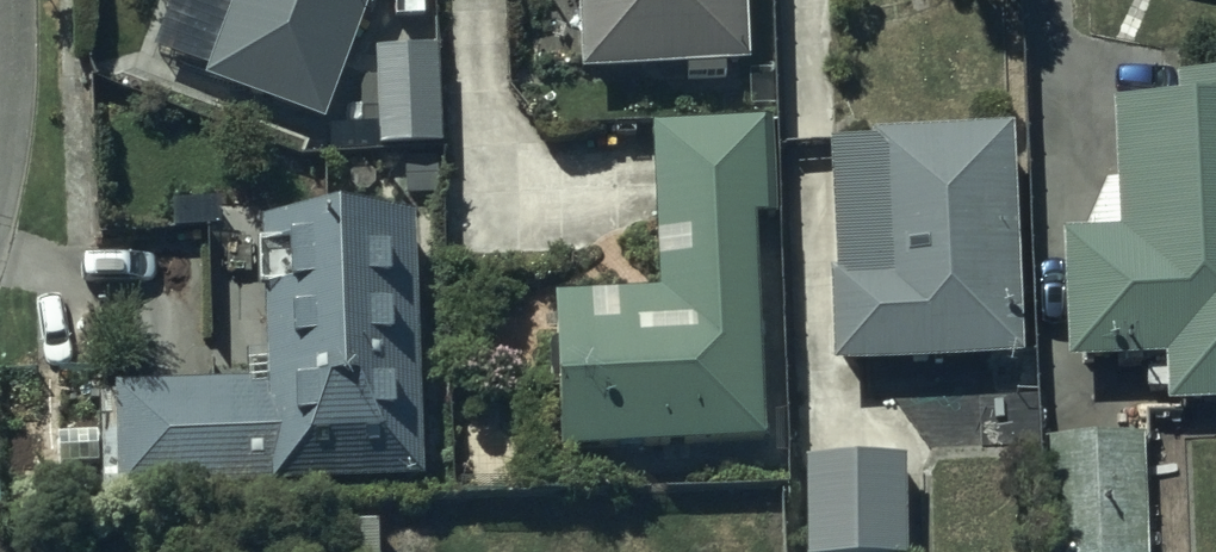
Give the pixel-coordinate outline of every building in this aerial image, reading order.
[(153,37),(208,58),(204,66),(321,112),(364,0),(168,0),(153,37)] [(582,66),(687,64),(688,79),(728,78),(727,57),(745,57),(744,0),(581,0),(582,66)] [(439,36),(377,38),(381,139),(443,136),(439,36)] [(1180,62),(1180,87),(1117,87),(1117,173),(1106,173),(1088,219),(1064,220),(1069,350),(1164,346),(1166,394),(1215,392),(1215,62),(1180,62)] [(558,286),(566,439),(766,428),(754,208),(777,207),(772,109),(654,115),(663,280),(558,286)] [(1025,346),(1014,114),(872,121),(872,128),(830,130),(836,259),(830,260),(835,356),(1025,346)] [(270,372),(115,374),(116,385),(103,385),(104,499),(278,497),(278,471),(425,469),(422,203),(266,205),(266,229),(260,229),(261,279),(269,278),(270,372)] [(1052,427),(1052,551),(1143,551),(1143,426),(1052,427)] [(811,465),(812,551),(909,551),(908,465),(811,465)] [(305,516),(305,551),(382,551),(382,516),(305,516)]
